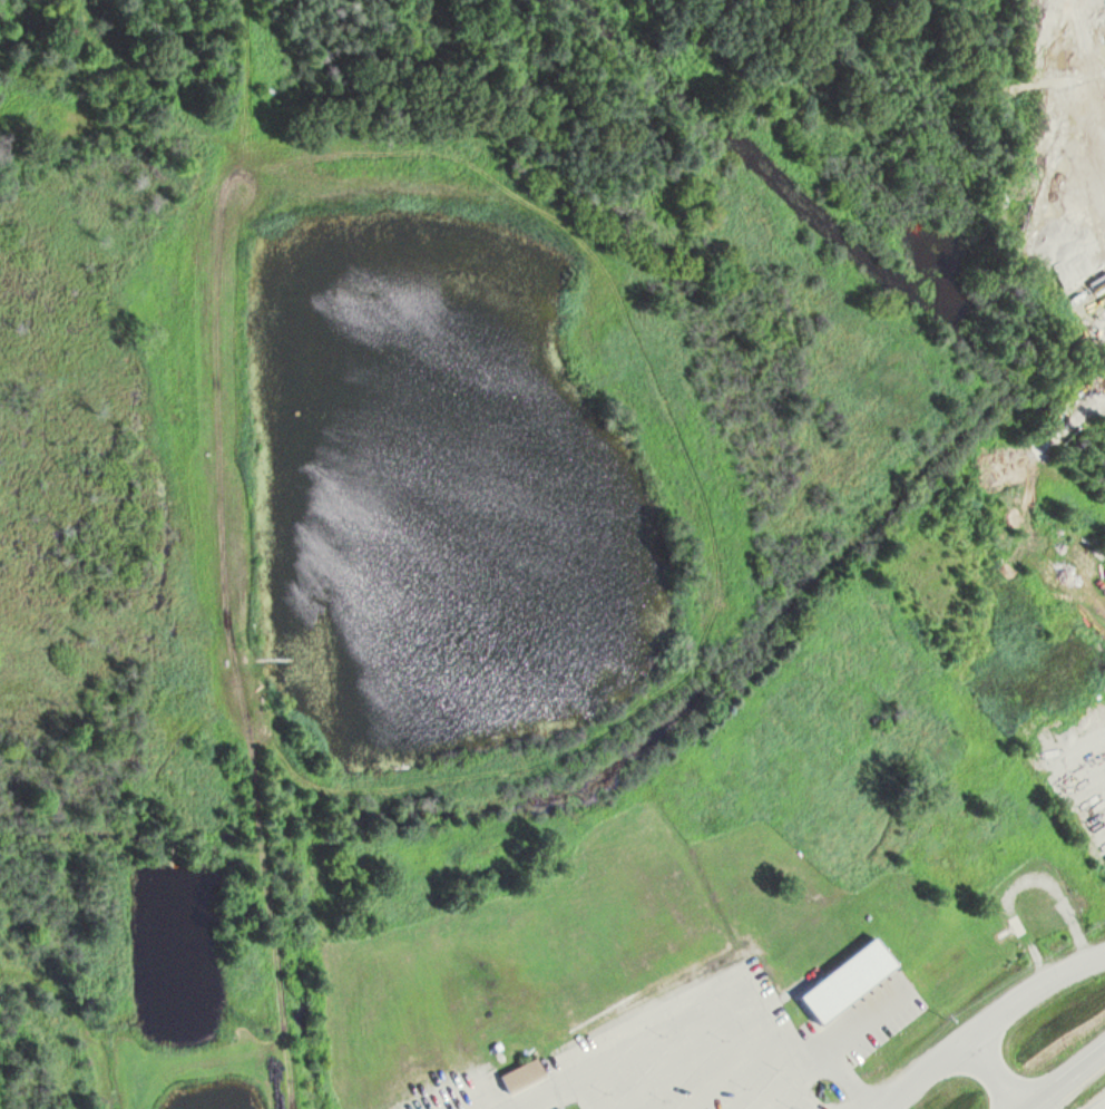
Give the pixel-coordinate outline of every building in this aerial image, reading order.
[(543,1075),(534,1057),(497,1075),(506,1093),(543,1075)]
